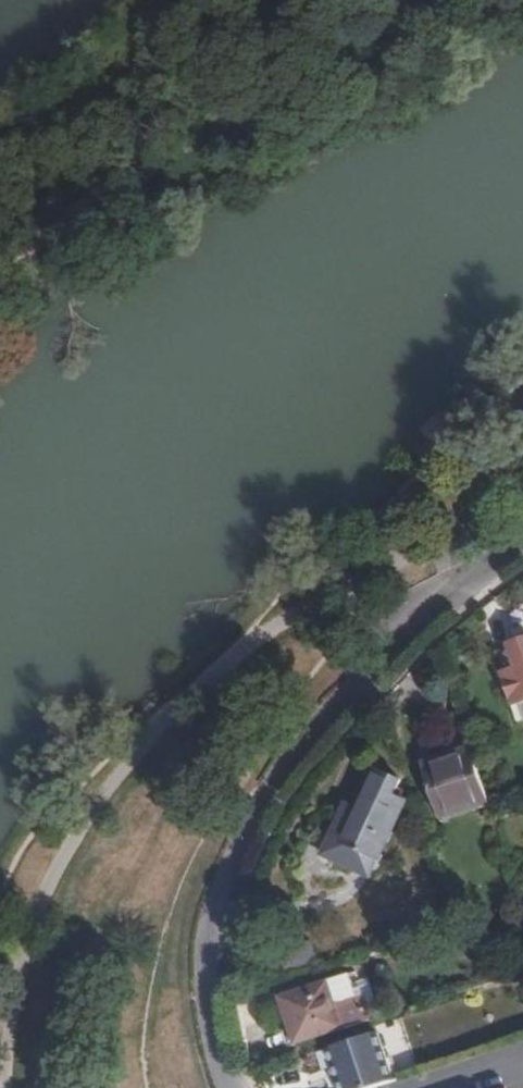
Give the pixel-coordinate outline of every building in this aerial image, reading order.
[(522,665),(509,670),(522,714),(522,666),(522,665)] [(494,798),(479,751),(431,768),(447,815),(494,798)] [(360,802),(334,857),(377,878),(413,805),(401,799),(407,785),(382,774),(368,805),(360,802)] [(328,967),(318,935),(284,947),(292,978),(328,967)] [(359,974),(296,993),(309,1039),(386,1013),(375,982),(371,983),(368,976),(360,978),(359,974)] [(357,1087),(370,1087),(408,1076),(392,1026),(343,1041),(357,1087)] [(345,1087),(357,1087),(343,1041),(331,1045),(345,1087)]
